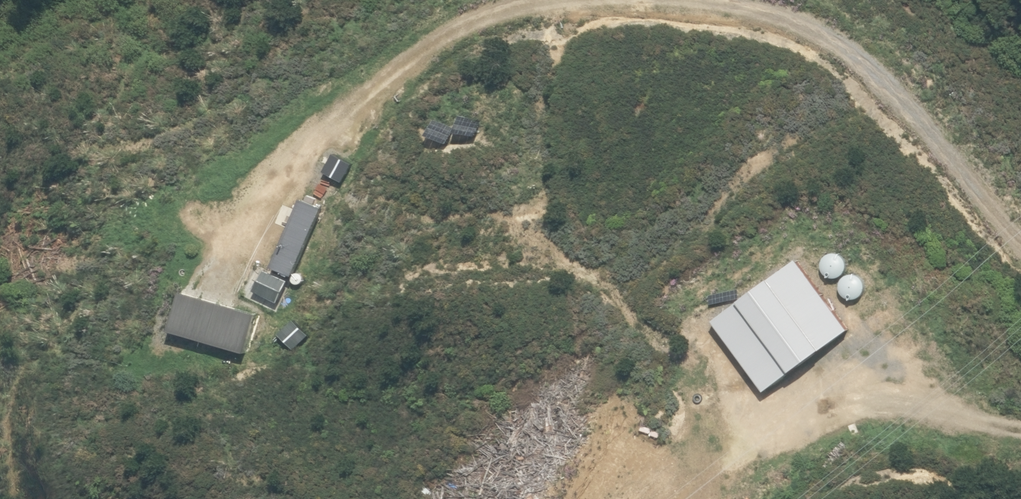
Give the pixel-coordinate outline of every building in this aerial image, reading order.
[(248,287),(228,300),(251,336),(271,323),(248,287)]
